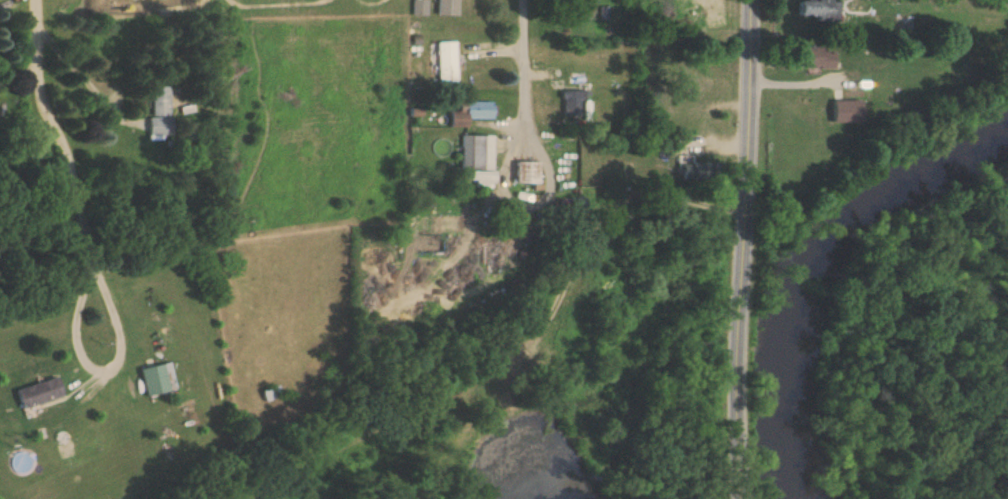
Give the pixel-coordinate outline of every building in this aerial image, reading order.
[(411,15),(412,0),(427,0),(426,15),(411,15)] [(437,15),(437,0),(458,0),(457,15),(437,15)] [(814,1),(814,0),(828,0),(828,2),(837,2),(837,22),(827,21),(827,24),(814,24),(815,17),(794,17),(795,0),(814,1)] [(435,42),(453,41),(455,81),(437,82),(435,42)] [(796,47),(831,47),(831,68),(809,68),(810,64),(796,63),(796,47)] [(570,71),(586,71),(586,82),(570,82),(570,71)] [(149,86),(149,135),(170,135),(169,85),(149,86)] [(561,90),(584,91),(584,98),(579,98),(579,114),(564,114),(565,98),(561,98),(561,90)] [(827,121),(858,121),(858,100),(827,100),(827,121)] [(458,101),(489,101),(489,118),(463,118),(463,126),(447,126),(447,111),(458,111),(458,101)] [(469,135),(469,167),(492,167),(492,134),(469,135)] [(676,135),(707,136),(706,158),(675,157),(676,135)] [(704,159),(681,159),(681,178),(704,178),(704,159)] [(538,183),(538,161),(513,161),(513,183),(538,183)] [(584,197),(571,197),(571,207),(584,207),(584,197)] [(148,396),(174,390),(170,373),(168,373),(165,363),(141,369),(148,396)] [(63,395),(56,376),(15,390),(21,409),(63,395)] [(268,401),(284,396),(280,385),(264,390),(268,401)]
